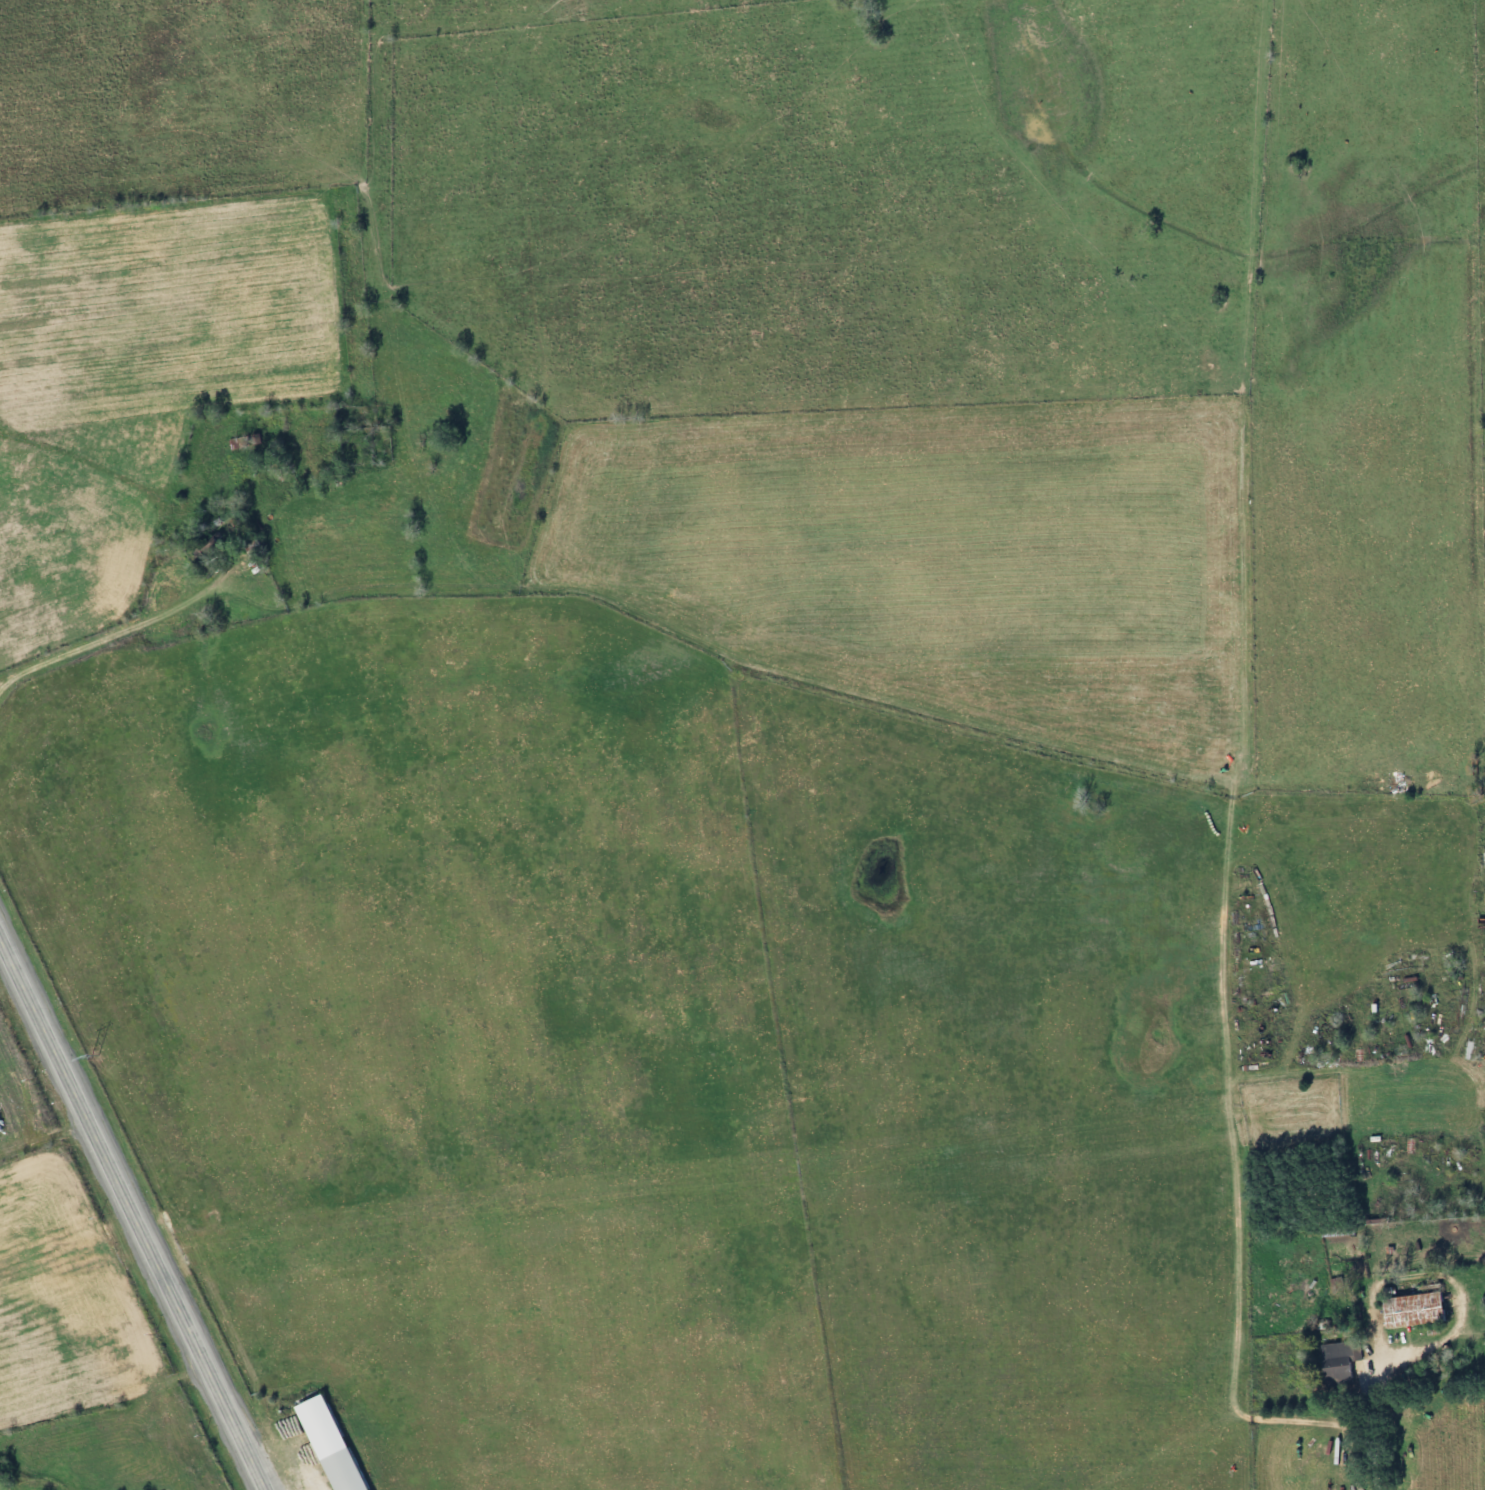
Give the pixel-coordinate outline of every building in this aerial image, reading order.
[(195,562),(216,546),(208,535),(187,552),(195,562)] [(1377,1298),(1380,1328),(1440,1323),(1437,1292),(1377,1298)] [(1321,1388),(1348,1384),(1345,1361),(1357,1359),(1355,1340),(1315,1346),(1321,1388)] [(293,1404),(328,1489),(362,1489),(322,1392),(293,1404)]
